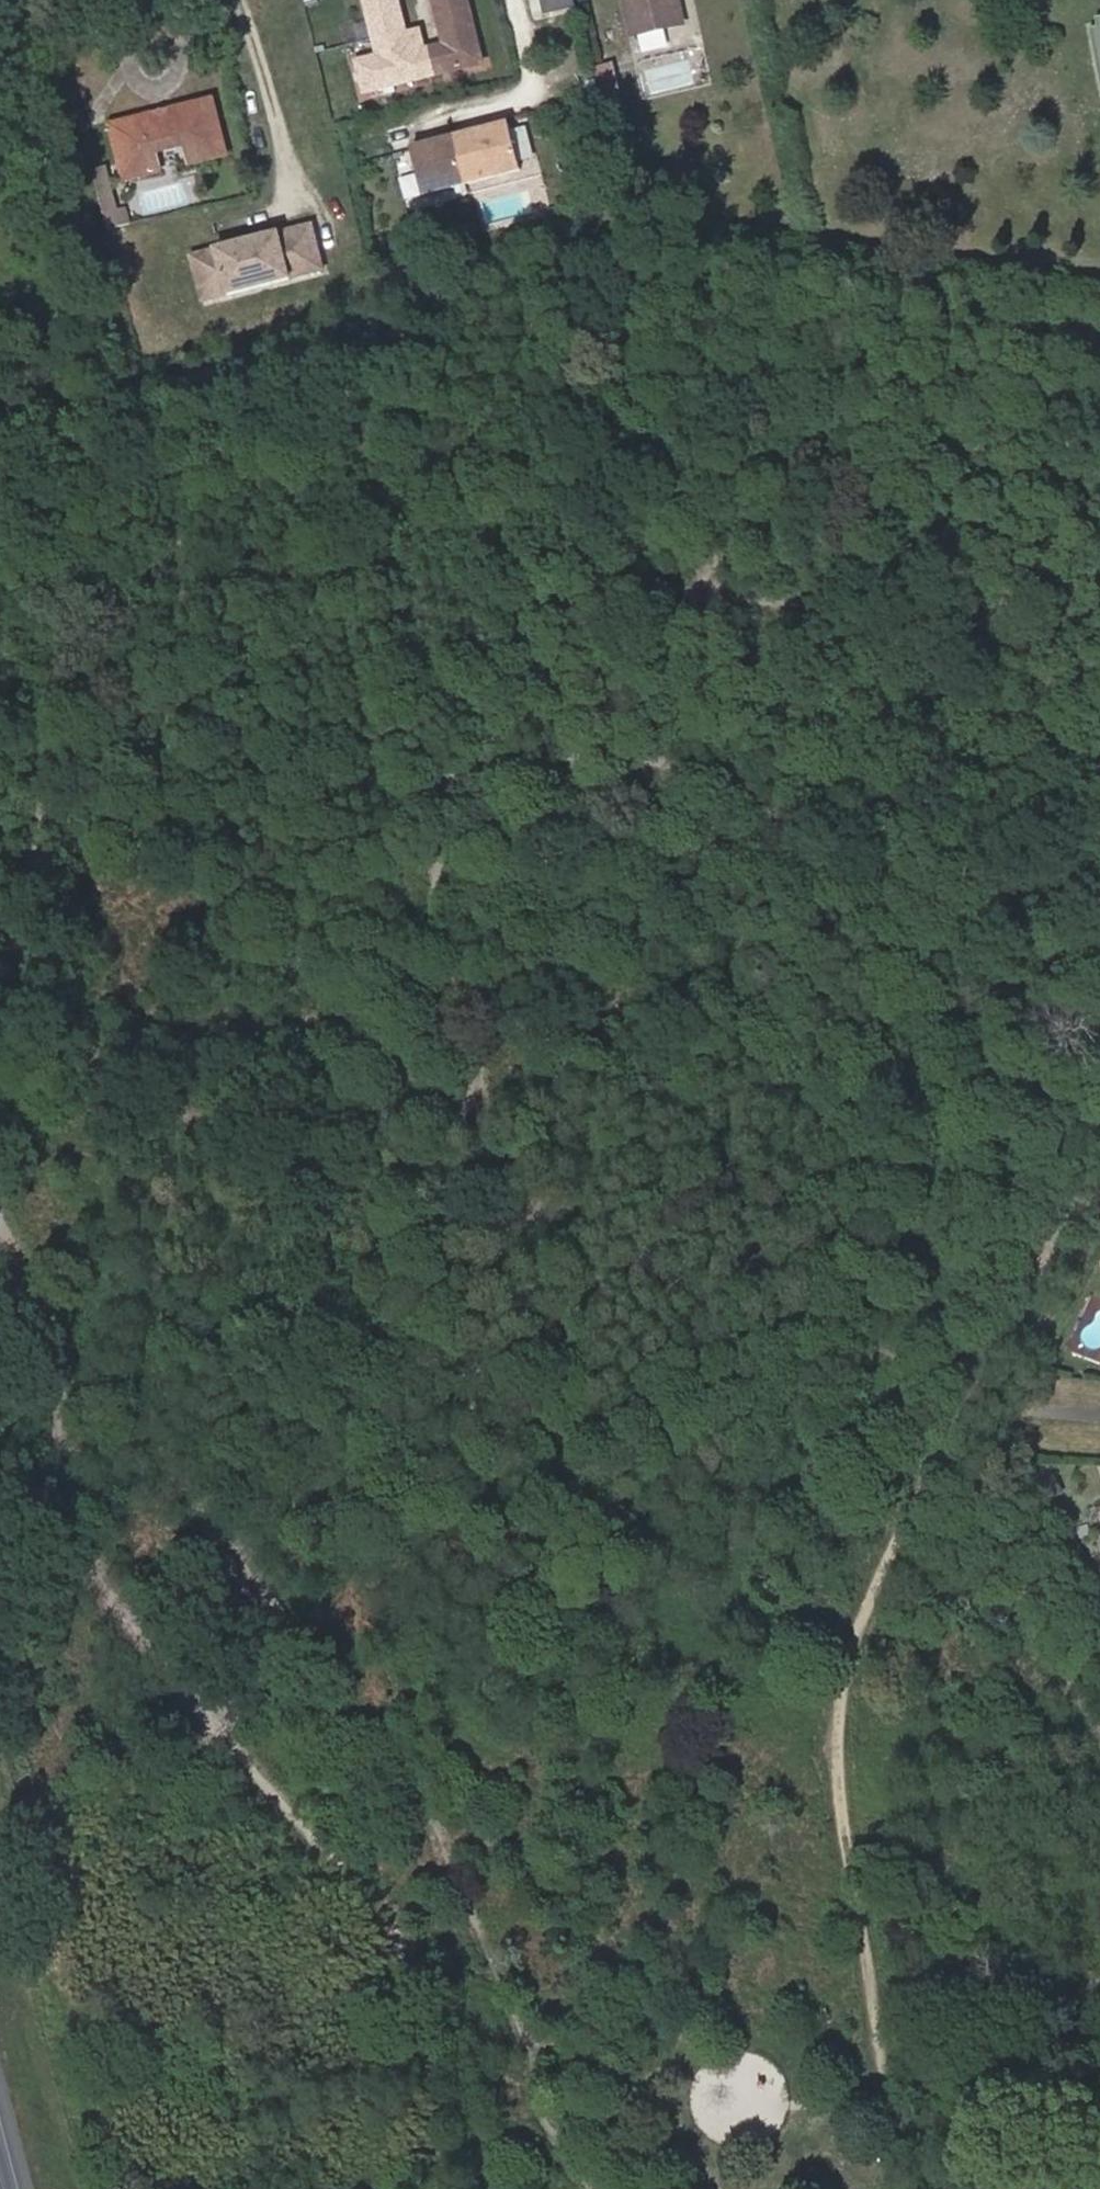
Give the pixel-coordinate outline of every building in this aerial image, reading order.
[(410,35),(405,37),(396,0),(365,0),(379,58),(358,64),(365,95),(482,64),(466,0),(434,0),(445,45),(422,51),(414,53),(410,35)] [(544,13),(580,6),(579,0),(542,0),(544,13)] [(635,49),(686,36),(677,0),(624,0),(635,49)] [(1079,35),(1099,74),(1099,24),(1079,35)] [(417,34),(410,35),(414,53),(422,51),(417,34)] [(148,153),(162,149),(191,142),(197,164),(232,154),(217,98),(172,110),(174,121),(164,123),(161,112),(118,123),(132,181),(153,175),(148,153)] [(174,121),(172,110),(161,112),(164,123),(174,121)] [(453,136),(465,181),(520,166),(508,121),(453,136)] [(453,136),(411,147),(422,192),(465,181),(453,136)] [(167,172),(162,149),(148,153),(153,175),(167,172)] [(95,173),(105,215),(121,210),(112,169),(95,173)] [(105,215),(109,228),(137,221),(134,207),(121,210),(105,215)] [(313,223),(188,255),(201,307),(326,275),(313,223)]
